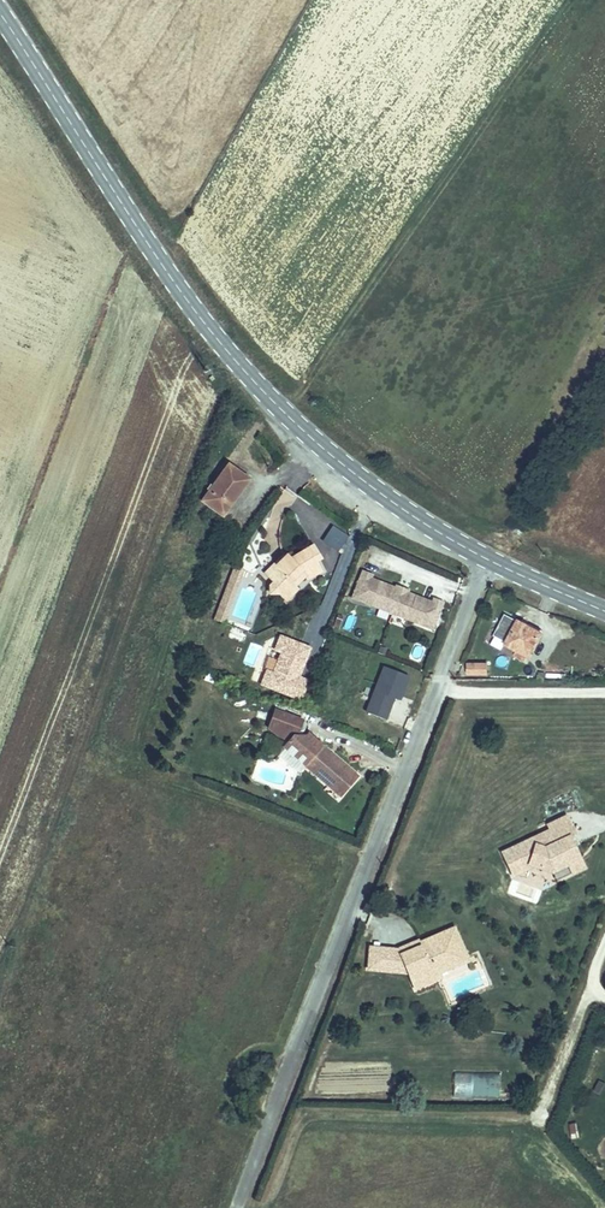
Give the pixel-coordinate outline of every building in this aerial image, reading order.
[(228,432),(210,471),(232,484),(253,445),(228,432)] [(305,547),(296,537),(285,547),(293,556),(290,559),(290,569),(301,571),(306,575),(315,565),(312,562),(322,555),(325,559),(340,551),(334,541),(338,538),(332,526),(309,537),(312,540),(305,547)] [(309,537),(304,531),(296,537),(305,547),(312,540),(309,537)] [(399,573),(403,560),(386,554),(381,567),(399,573)] [(372,575),(364,571),(353,599),(365,603),(367,599),(375,602),(373,606),(394,614),(408,619),(415,622),(416,617),(424,620),(423,625),(431,628),(442,601),(433,597),(431,601),(407,592),(406,595),(394,590),(395,588),(371,579),(372,575)] [(395,588),(394,590),(406,595),(407,592),(407,591),(395,586),(395,588)] [(228,591),(223,604),(233,608),(238,594),(228,591)] [(545,614),(521,603),(510,626),(534,637),(545,614)] [(495,639),(473,639),(474,650),(495,649),(495,639)] [(488,663),(467,661),(466,673),(488,675),(488,663)] [(398,710),(409,674),(380,665),(366,713),(387,719),(391,708),(398,710)] [(306,719),(311,704),(283,695),(277,713),(284,720),(293,723),(298,717),(301,720),(306,719)] [(364,760),(320,721),(319,722),(315,718),(313,719),(306,719),(301,720),(296,725),(316,743),(311,748),(347,780),(364,760)] [(316,743),(296,725),(291,731),(311,748),(316,743)] [(566,817),(497,847),(510,878),(538,866),(547,885),(588,867),(566,817)] [(441,921),(447,935),(463,928),(458,915),(441,921)] [(403,932),(419,974),(448,963),(444,954),(469,944),(463,928),(447,935),(441,921),(414,932),(413,929),(403,932)] [(499,1097),(499,1072),(454,1072),(454,1097),(499,1097)]
